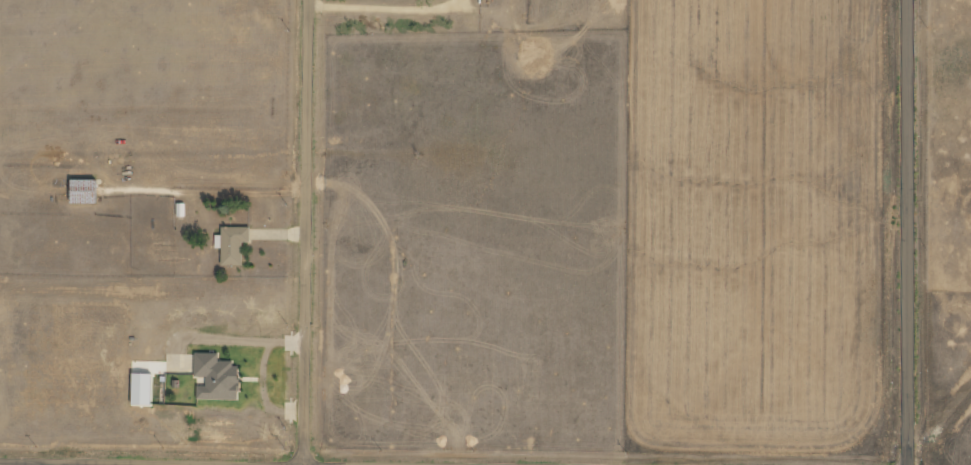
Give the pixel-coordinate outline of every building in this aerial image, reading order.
[(98,180),(74,180),(74,202),(98,202),(98,180)] [(251,228),(222,227),(222,235),(215,235),(215,249),(222,249),(222,266),(243,266),(244,243),(250,243),(251,228)] [(219,353),(195,353),(195,376),(206,376),(206,386),(198,386),(198,399),(241,399),(241,363),(219,363),(219,353)] [(133,405),(153,406),(153,374),(134,374),(133,405)]
